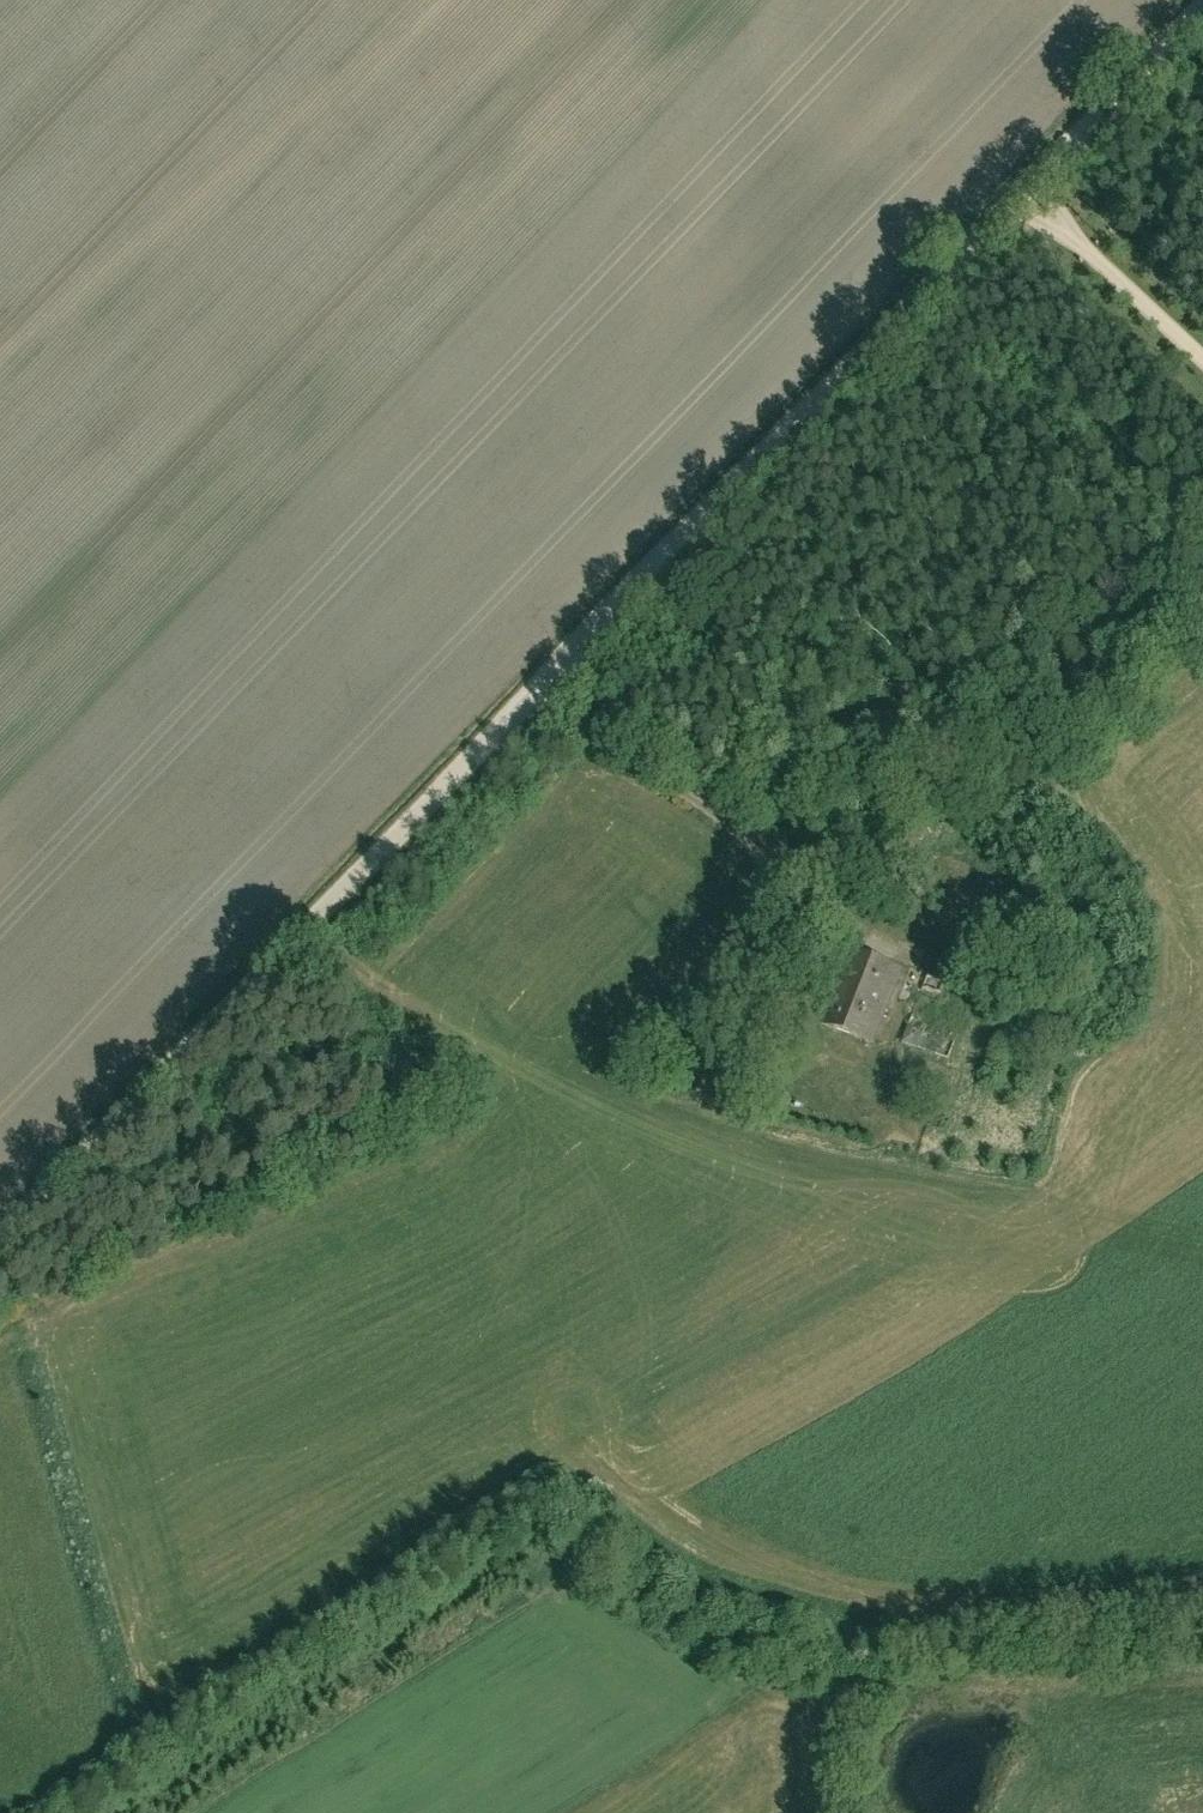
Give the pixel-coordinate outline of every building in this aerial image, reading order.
[(873,1043),(900,971),(843,949),(815,1021),(873,1043)]
